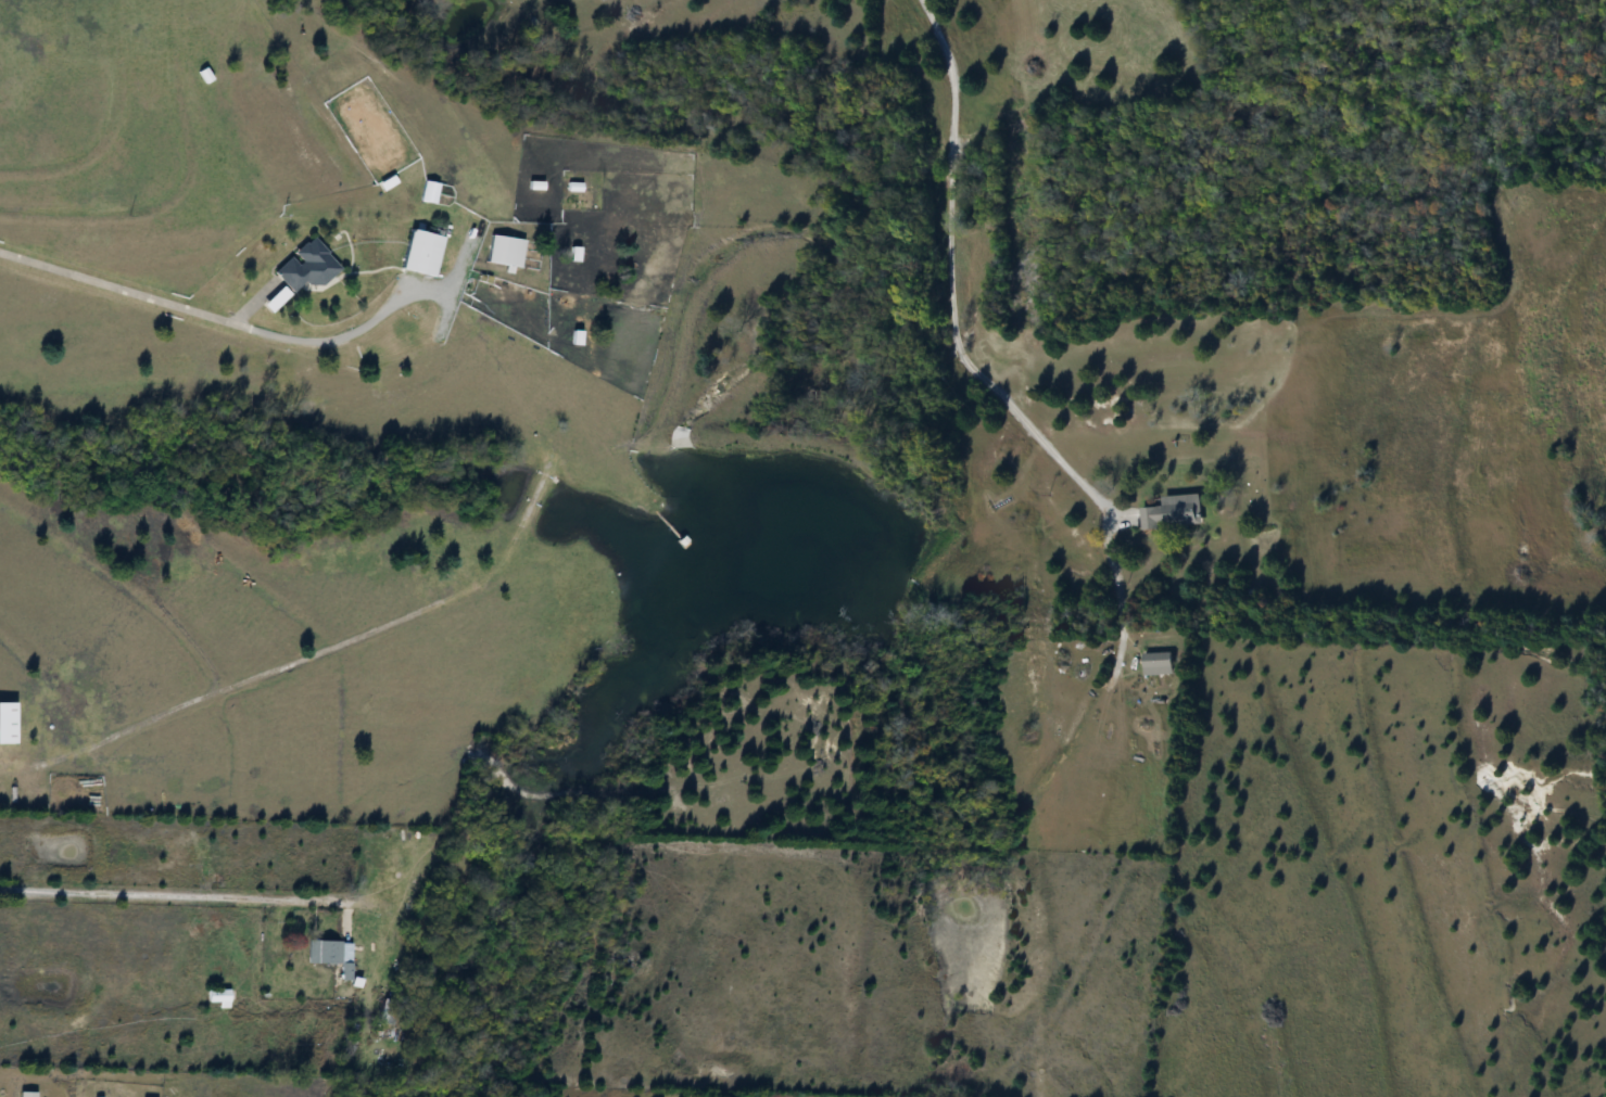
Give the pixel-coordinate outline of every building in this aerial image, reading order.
[(431,202),(430,183),(419,183),(420,202),(431,202)] [(431,277),(440,237),(407,230),(398,269),(431,277)] [(521,240),(488,235),(483,263),(517,268),(521,240)] [(269,271),(288,293),(302,282),(309,291),(336,268),(309,237),(269,271)] [(1159,497),(1160,507),(1139,507),(1140,528),(1200,525),(1198,495),(1159,497)] [(304,964),(336,964),(336,981),(347,981),(347,942),(304,941),(304,964)] [(224,990),(204,990),(204,1004),(214,1004),(214,1009),(224,1009),(224,990)]
